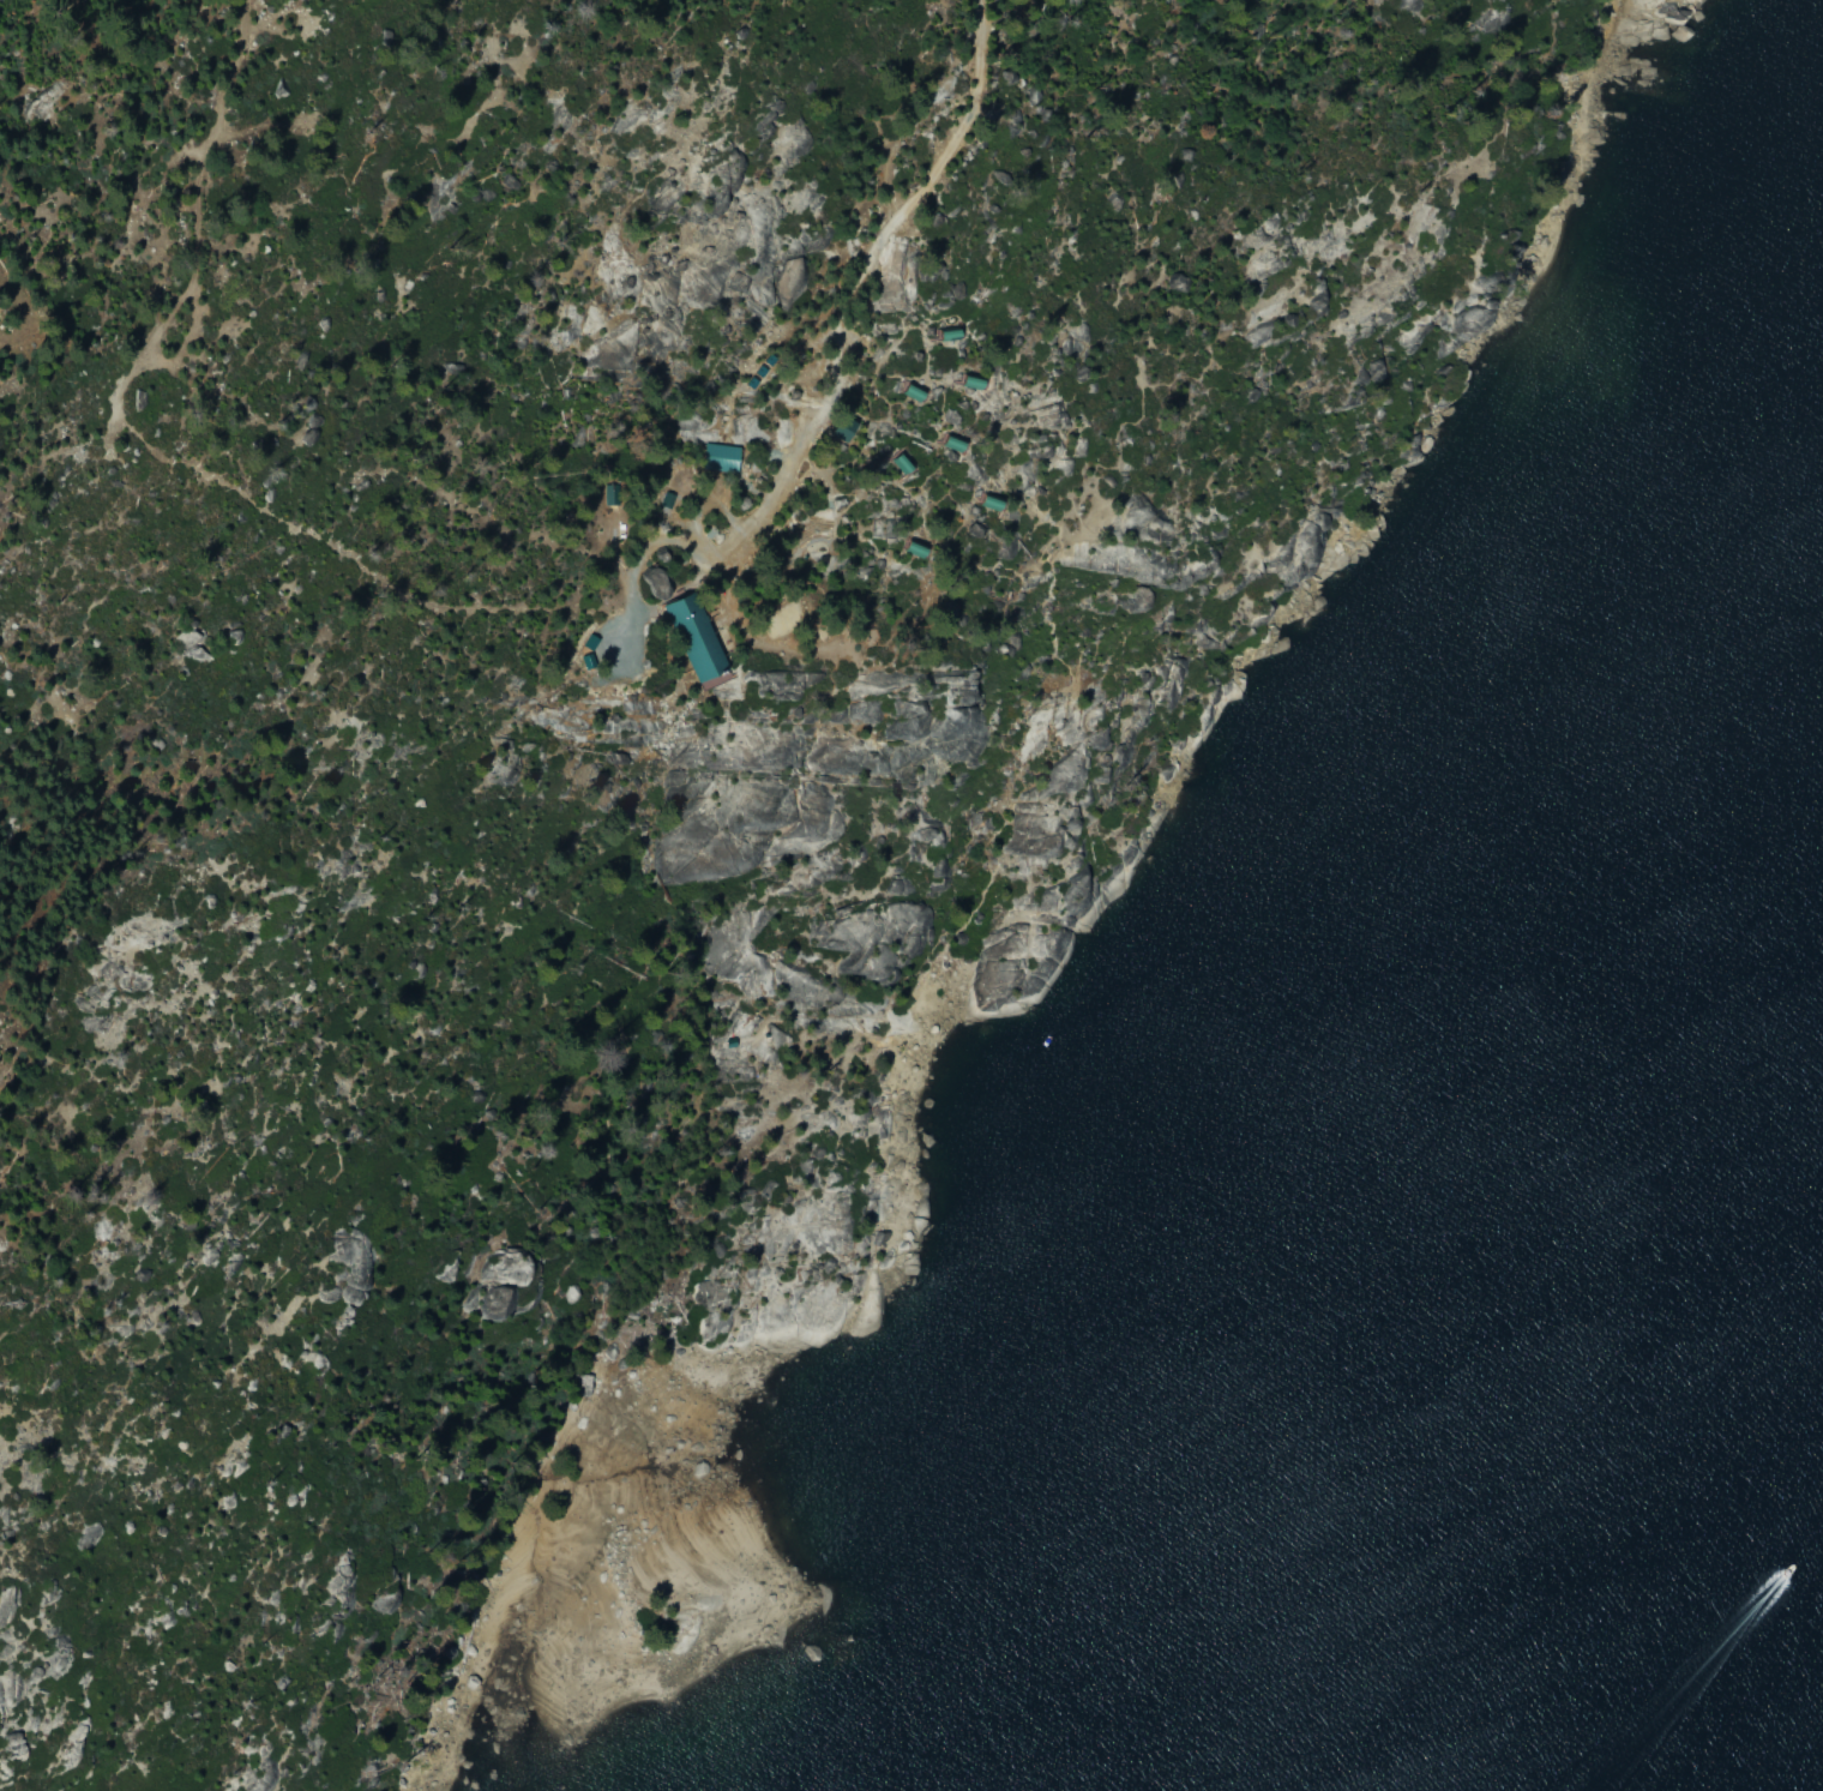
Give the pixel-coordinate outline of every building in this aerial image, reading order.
[(846,421),(830,416),(823,436),(838,441),(846,421)] [(731,471),(732,446),(699,445),(698,470),(731,471)] [(721,668),(691,594),(663,605),(664,609),(668,607),(675,623),(677,622),(687,646),(679,650),(687,671),(692,669),(696,679),(721,668)]
